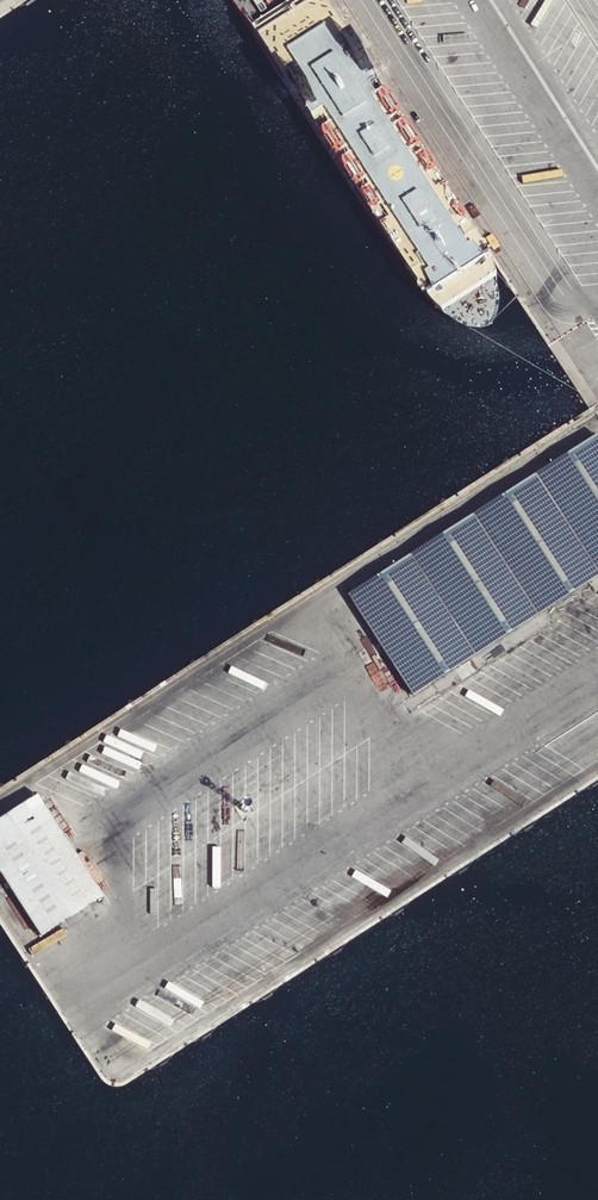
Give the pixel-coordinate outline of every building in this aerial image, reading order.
[(596,435),(345,594),(376,644),(382,654),(410,696),(597,576),(597,439),(596,435)] [(382,654),(376,644),(363,652),(369,662),(382,654)] [(36,790),(0,814),(0,873),(39,933),(102,894),(36,790)]
